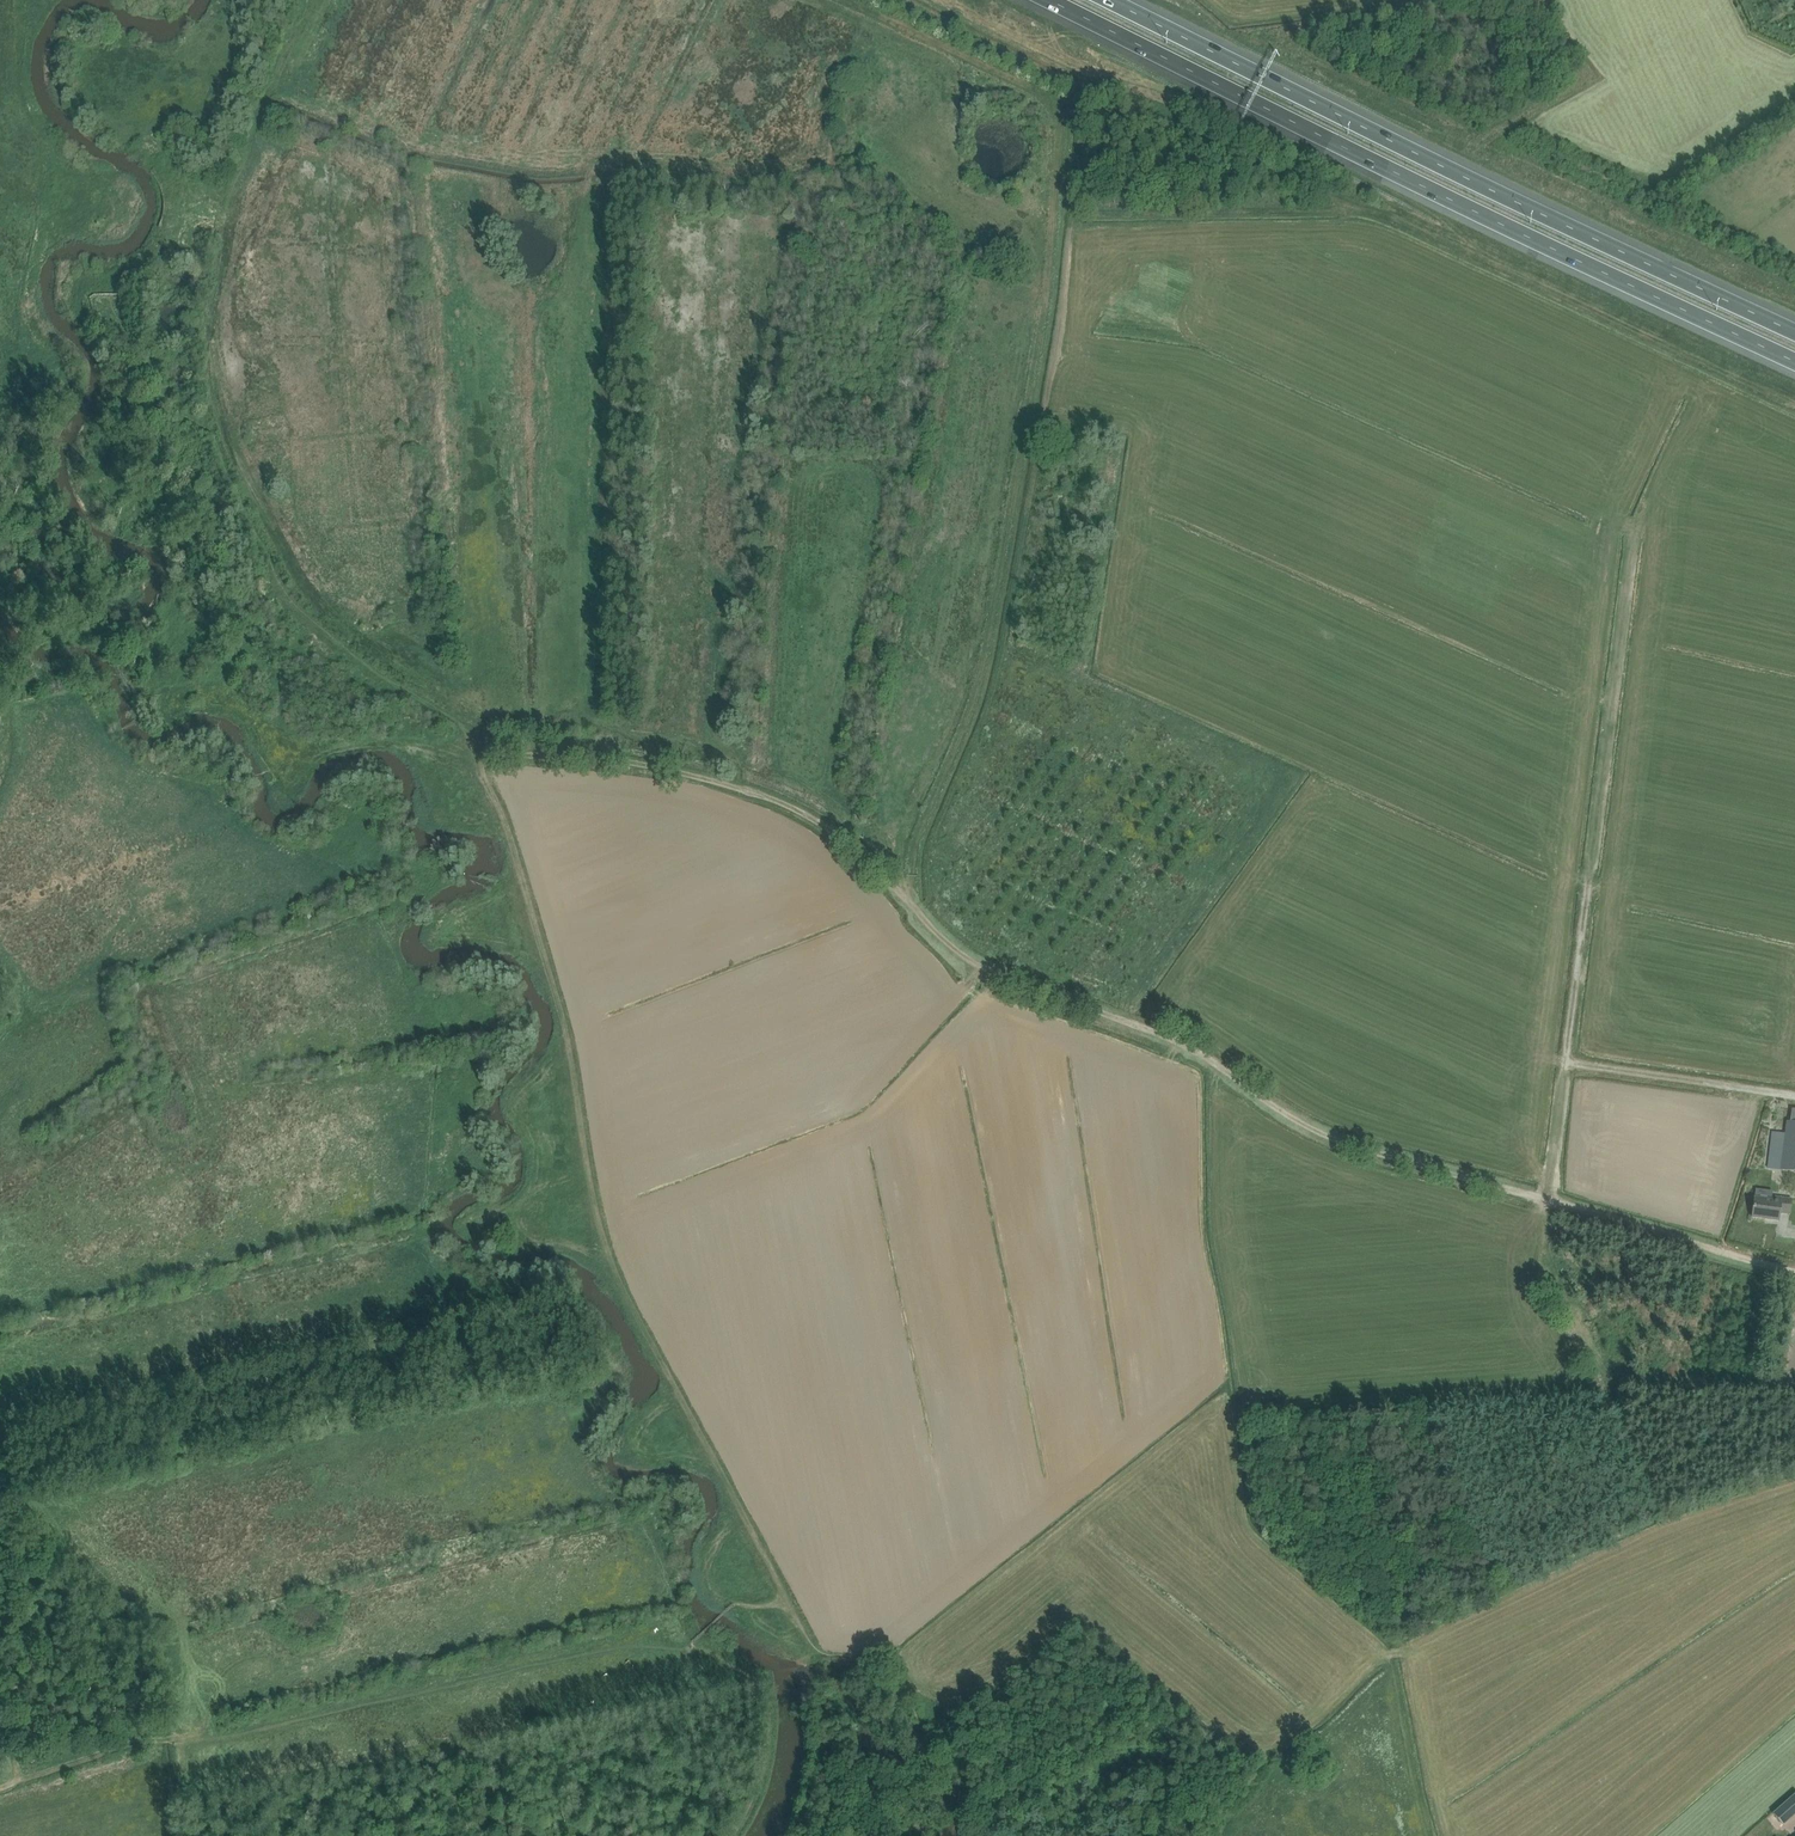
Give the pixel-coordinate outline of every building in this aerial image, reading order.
[(1794,1171),(1794,1109),(1791,1108),(1790,1122),(1787,1121),(1785,1135),(1771,1134),(1768,1168),(1794,1171)] [(1755,1197),(1754,1205),(1752,1217),(1779,1221),(1780,1213),(1790,1214),(1792,1199),(1773,1196),(1772,1199),(1755,1197)] [(1783,1825),(1794,1813),(1794,1793),(1772,1815),(1783,1825)]
